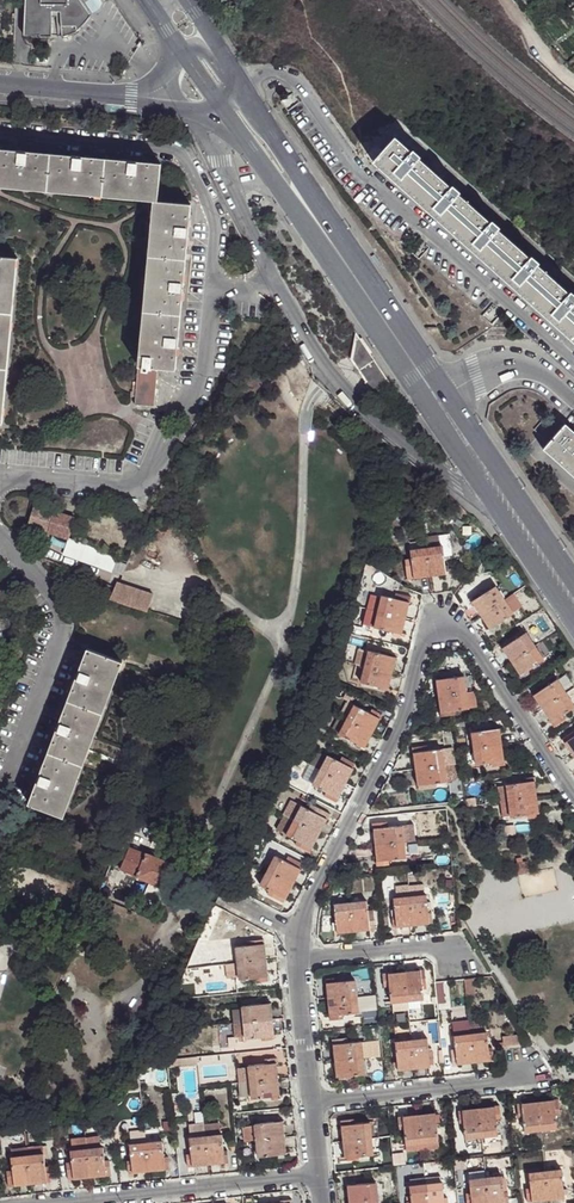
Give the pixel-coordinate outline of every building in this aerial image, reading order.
[(24,36),(40,37),(40,38),(52,38),(52,19),(57,19),(58,39),(60,39),(67,37),(74,34),(74,32),(79,29),(84,25),(88,18),(78,0),(25,0),(24,36)] [(411,150),(396,137),(374,161),(410,193),(432,169),(418,157),(420,155),(413,148),(411,150)] [(50,191),(53,154),(0,149),(0,187),(50,191)] [(50,191),(103,196),(106,159),(53,154),(50,191)] [(103,196),(154,202),(159,165),(106,159),(103,196)] [(450,185),(432,169),(410,193),(446,226),(468,202),(457,193),(460,190),(452,183),(450,185)] [(191,204),(157,200),(151,245),(187,248),(191,204)] [(489,221),(468,202),(446,226),(491,267),(513,242),(497,227),(499,225),(492,218),(489,221)] [(529,257),(513,242),(491,267),(529,301),(552,277),(537,263),(539,260),(531,254),(529,257)] [(151,245),(145,305),(181,308),(187,248),(151,245)] [(0,256),(0,310),(11,310),(15,257),(0,256)] [(573,329),(573,292),(570,289),(568,292),(552,277),(529,301),(555,323),(568,335),(573,329)] [(139,365),(158,367),(175,369),(181,308),(145,305),(139,365)] [(7,365),(11,310),(0,310),(0,364),(7,365)] [(362,337),(360,338),(369,353),(373,352),(362,337)] [(158,367),(139,365),(134,404),(153,406),(158,367)] [(544,448),(573,475),(573,431),(566,424),(544,448)] [(30,526),(47,530),(53,511),(36,508),(30,526)] [(69,537),(74,519),(53,511),(47,530),(69,537)] [(443,546),(427,548),(430,576),(446,573),(443,546)] [(430,576),(427,548),(410,550),(411,558),(406,558),(407,573),(413,572),(413,577),(413,578),(430,576)] [(116,561),(112,572),(123,576),(127,566),(116,561)] [(110,599),(147,611),(153,595),(120,583),(117,582),(115,588),(110,599)] [(481,616),(504,600),(495,587),(472,602),(481,616)] [(379,611),(406,617),(410,601),(405,601),(407,595),(392,591),(391,597),(383,595),(379,611)] [(514,614),(504,600),(481,616),(490,630),(493,628),(498,624),(514,614)] [(364,624),(375,627),(379,611),(369,609),(364,624)] [(379,611),(375,627),(392,631),(391,634),(396,635),(396,632),(400,633),(402,633),(406,617),(379,611)] [(527,634),(526,632),(503,648),(512,662),(535,646),(534,645),(527,634)] [(527,634),(534,645),(537,644),(529,632),(527,634)] [(544,660),(535,646),(512,662),(521,675),(544,660)] [(101,716),(122,661),(87,648),(66,702),(101,716)] [(356,664),(365,666),(369,652),(360,650),(356,664)] [(369,652),(365,666),(392,673),(396,657),(394,657),(388,655),(369,650),(369,652)] [(392,673),(365,666),(361,682),(381,687),(386,689),(388,689),(392,673)] [(437,680),(439,696),(467,692),(464,677),(448,679),(442,680),(437,680)] [(543,709),(567,694),(556,679),(534,695),(543,709)] [(467,692),(439,696),(442,713),(469,709),(467,692)] [(567,694),(543,709),(552,723),(573,708),(573,705),(567,694)] [(66,702),(47,754),(82,767),(101,716),(66,702)] [(355,705),(347,719),(371,732),(379,718),(376,716),(369,713),(355,705)] [(371,732),(347,719),(340,734),(356,742),(361,745),(364,747),(371,732)] [(473,732),(475,749),(501,745),(499,729),(473,732)] [(565,742),(573,756),(573,736),(565,742)] [(501,745),(475,749),(477,765),(504,762),(501,745)] [(416,753),(417,769),(445,765),(443,749),(416,753)] [(47,754),(28,803),(63,816),(82,767),(47,754)] [(328,755),(321,770),(345,782),(352,768),(348,766),(351,761),(342,756),(339,761),(328,755)] [(445,765),(417,769),(419,785),(446,782),(445,765)] [(321,770),(313,784),(325,790),(322,795),(331,799),(333,795),(337,797),(345,782),(321,770)] [(507,785),(509,801),(536,796),(534,781),(507,785)] [(536,796),(509,801),(511,816),(512,817),(538,813),(536,796)] [(285,815),(295,820),(318,832),(326,818),(322,816),(325,810),(310,803),(307,808),(302,805),(293,800),(285,815)] [(511,816),(509,801),(502,801),(503,816),(511,816)] [(295,820),(287,834),(296,839),(294,842),(305,848),(307,844),(311,846),(318,832),(295,820)] [(380,827),(375,827),(378,860),(382,860),(383,864),(391,864),(391,859),(405,858),(404,842),(422,840),(420,823),(402,825),(392,826),(391,820),(379,821),(380,827)] [(120,869),(136,876),(145,854),(129,847),(120,869)] [(145,854),(136,876),(136,877),(149,883),(170,891),(180,867),(145,853),(145,854)] [(275,855),(268,869),(292,882),(299,868),(296,866),(299,861),(288,855),(286,861),(275,855)] [(528,862),(517,864),(519,876),(530,875),(528,862)] [(178,877),(202,885),(202,886),(204,888),(207,887),(208,884),(207,882),(204,881),(206,877),(182,867),(178,877)] [(292,882),(268,869),(260,884),(267,888),(265,892),(278,899),(280,895),(284,897),(292,882)] [(426,894),(409,896),(412,923),(429,921),(429,918),(433,918),(432,910),(428,910),(426,894)] [(392,922),(396,921),(396,924),(412,923),(409,896),(394,898),(395,914),(391,914),(392,922)] [(367,901),(350,903),(353,929),(369,927),(369,922),(374,922),(373,908),(367,908),(367,901)] [(350,903),(334,904),(337,930),(353,929),(350,903)] [(236,945),(239,978),(254,977),(254,981),(263,980),(263,976),(267,975),(263,943),(261,943),(254,944),(236,945)] [(420,971),(404,972),(407,1000),(423,998),(422,985),(426,985),(425,975),(421,975),(420,971)] [(407,1000),(404,972),(387,974),(388,977),(388,983),(390,1002),(407,1000)] [(327,981),(329,998),(357,995),(355,978),(340,980),(340,976),(331,976),(331,981),(327,981)] [(473,977),(464,978),(466,995),(475,994),(473,977)] [(357,995),(329,998),(331,1014),(335,1014),(335,1018),(345,1017),(344,1013),(358,1011),(357,995)] [(243,1007),(244,1021),(272,1018),(270,1001),(267,1002),(261,1002),(243,1005),(243,1007)] [(233,1022),(244,1021),(243,1007),(232,1008),(233,1022)] [(272,1018),(244,1021),(246,1035),(246,1038),(261,1036),(261,1040),(272,1038),(272,1035),(273,1035),(272,1018)] [(246,1035),(244,1021),(233,1022),(235,1036),(246,1035)] [(487,1032),(455,1036),(458,1063),(490,1059),(490,1055),(494,1054),(493,1046),(489,1046),(487,1032)] [(334,1043),(335,1059),(363,1056),(362,1040),(343,1042),(343,1038),(339,1039),(340,1042),(336,1042),(334,1043)] [(411,1039),(414,1067),(430,1065),(430,1063),(429,1056),(427,1038),(411,1039)] [(397,1069),(414,1067),(411,1039),(394,1041),(396,1060),(397,1066),(397,1069)] [(363,1056),(335,1059),(337,1075),(339,1075),(343,1075),(344,1079),(354,1078),(353,1074),(365,1073),(363,1056)] [(249,1067),(250,1081),(278,1078),(276,1062),(249,1065),(249,1067)] [(240,1082),(250,1081),(249,1067),(239,1067),(240,1082)] [(278,1078),(250,1081),(252,1095),(252,1097),(271,1095),(277,1094),(280,1093),(278,1078)] [(252,1095),(250,1081),(240,1082),(241,1096),(252,1095)] [(519,1117),(523,1117),(525,1131),(557,1127),(556,1114),(561,1114),(560,1104),(555,1104),(555,1100),(538,1102),(522,1104),(522,1108),(518,1108),(519,1117)] [(463,1114),(459,1115),(460,1123),(464,1123),(466,1137),(498,1134),(496,1120),(501,1119),(500,1110),(495,1111),(495,1107),(463,1110),(463,1114)] [(435,1113),(402,1117),(405,1144),(438,1140),(436,1124),(440,1123),(439,1117),(436,1118),(435,1113)] [(346,1123),(342,1123),(346,1156),(350,1155),(353,1155),(353,1159),(361,1158),(361,1154),(381,1152),(377,1119),(355,1122),(355,1118),(346,1119),(346,1123)] [(283,1120),(244,1124),(246,1140),(256,1139),(258,1155),(277,1154),(283,1153),(286,1153),(283,1120)] [(219,1121),(191,1124),(192,1137),(220,1134),(219,1121)] [(138,1134),(139,1143),(146,1143),(145,1133),(138,1134)] [(192,1160),(193,1164),(226,1161),(225,1157),(229,1156),(228,1149),(224,1149),(222,1133),(220,1134),(192,1137),(190,1137),(192,1153),(188,1154),(189,1161),(192,1160)] [(163,1140),(146,1143),(149,1170),(166,1168),(165,1164),(169,1163),(168,1156),(164,1156),(163,1140)] [(438,1140),(405,1144),(406,1151),(439,1147),(438,1140)] [(139,1143),(131,1144),(132,1160),(129,1160),(130,1168),(133,1168),(134,1171),(149,1170),(146,1143),(139,1143)] [(104,1147),(87,1148),(91,1176),(107,1174),(104,1147)] [(14,1157),(29,1155),(28,1148),(13,1149),(14,1157)] [(87,1148),(71,1150),(73,1164),(69,1164),(70,1175),(74,1175),(74,1178),(91,1176),(87,1148)] [(44,1154),(29,1155),(31,1182),(47,1180),(46,1176),(51,1176),(50,1165),(45,1166),(44,1154)] [(14,1157),(12,1157),(13,1168),(7,1168),(8,1180),(14,1179),(14,1184),(31,1182),(29,1155),(14,1157)] [(529,1173),(530,1187),(527,1188),(527,1197),(531,1197),(532,1201),(564,1198),(561,1169),(529,1173)] [(470,1179),(471,1191),(467,1192),(468,1202),(470,1202),(472,1202),(505,1202),(505,1200),(508,1199),(507,1190),(504,1191),(502,1175),(470,1179)] [(429,1202),(445,1202),(445,1201),(443,1182),(441,1182),(441,1176),(426,1177),(429,1202)] [(426,1177),(410,1179),(411,1186),(409,1186),(411,1202),(429,1202),(426,1177)] [(350,1201),(378,1198),(377,1181),(358,1183),(352,1183),(349,1184),(350,1201)]
